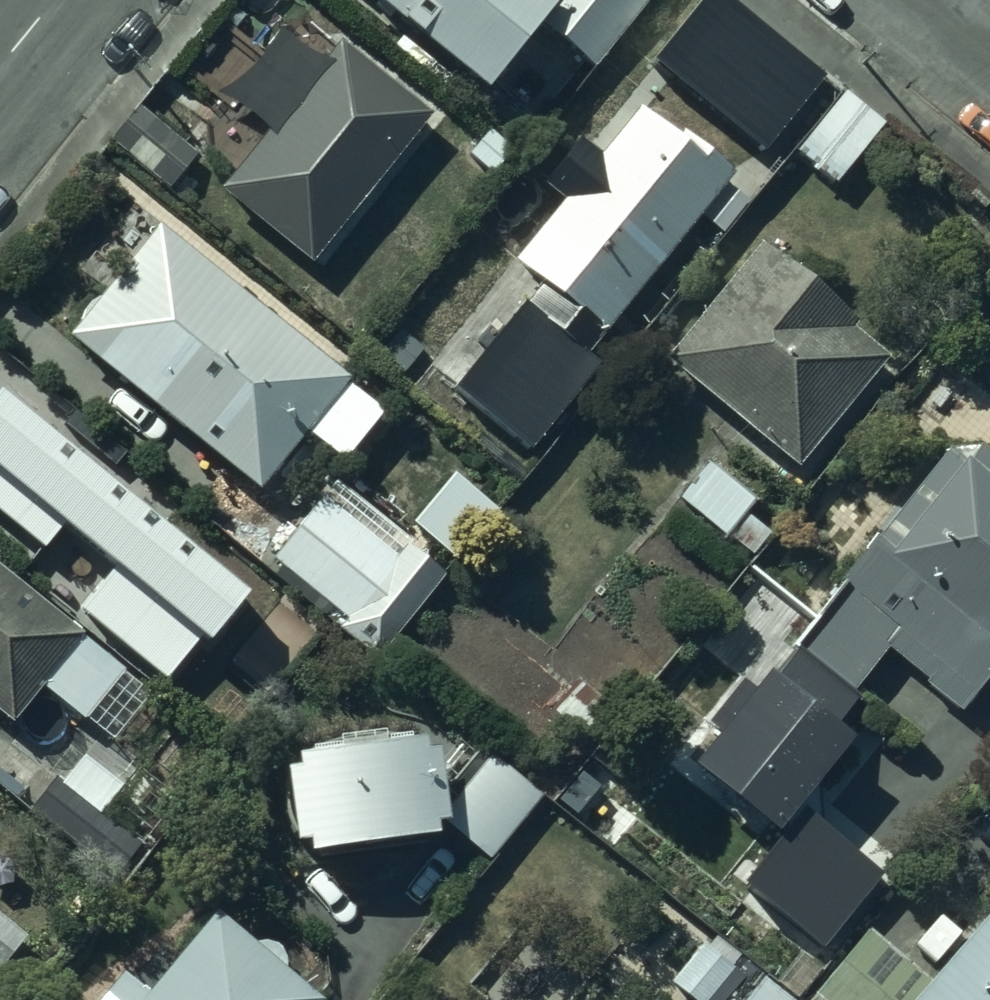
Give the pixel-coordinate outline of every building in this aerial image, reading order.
[(590,85),(660,0),(346,0),(477,108),(534,40),(590,85)] [(227,208),(311,277),(435,127),(351,58),(227,208)] [(843,91),(796,149),(837,181),(883,123),(843,91)] [(640,118),(510,275),(600,349),(730,192),(640,118)] [(120,148),(178,196),(202,168),(143,120),(120,148)] [(75,354),(259,505),(348,397),(165,246),(75,354)] [(753,261),(661,373),(793,481),(885,369),(753,261)] [(31,382),(0,356),(0,420),(31,382)] [(512,373),(464,432),(518,477),(567,418),(512,373)] [(793,834),(852,763),(827,743),(892,665),(960,721),(989,685),(989,454),(969,437),(826,611),(836,619),(772,698),(764,691),(690,782),(774,851),(743,889),(826,957),(873,899),(793,834)] [(749,509),(705,473),(672,513),(715,549),(749,509)] [(221,590),(98,490),(30,573),(152,673),(221,590)] [(275,576),(346,635),(340,642),(375,671),(442,591),(406,562),(398,573),(326,514),(275,576)] [(0,583),(0,726),(16,739),(86,654),(0,583)] [(484,767),(439,829),(430,762),(292,781),(305,877),(443,859),(440,839),(487,874),(537,806),(484,767)] [(139,843),(58,774),(35,801),(115,870),(139,843)] [(931,999),(989,999),(989,928),(931,999)] [(218,935),(162,999),(293,999),(218,935)] [(671,982),(692,999),(726,999),(751,971),(710,936),(671,982)] [(813,999),(930,999),(862,943),(813,999)] [(0,954),(0,994),(20,971),(0,954)]
